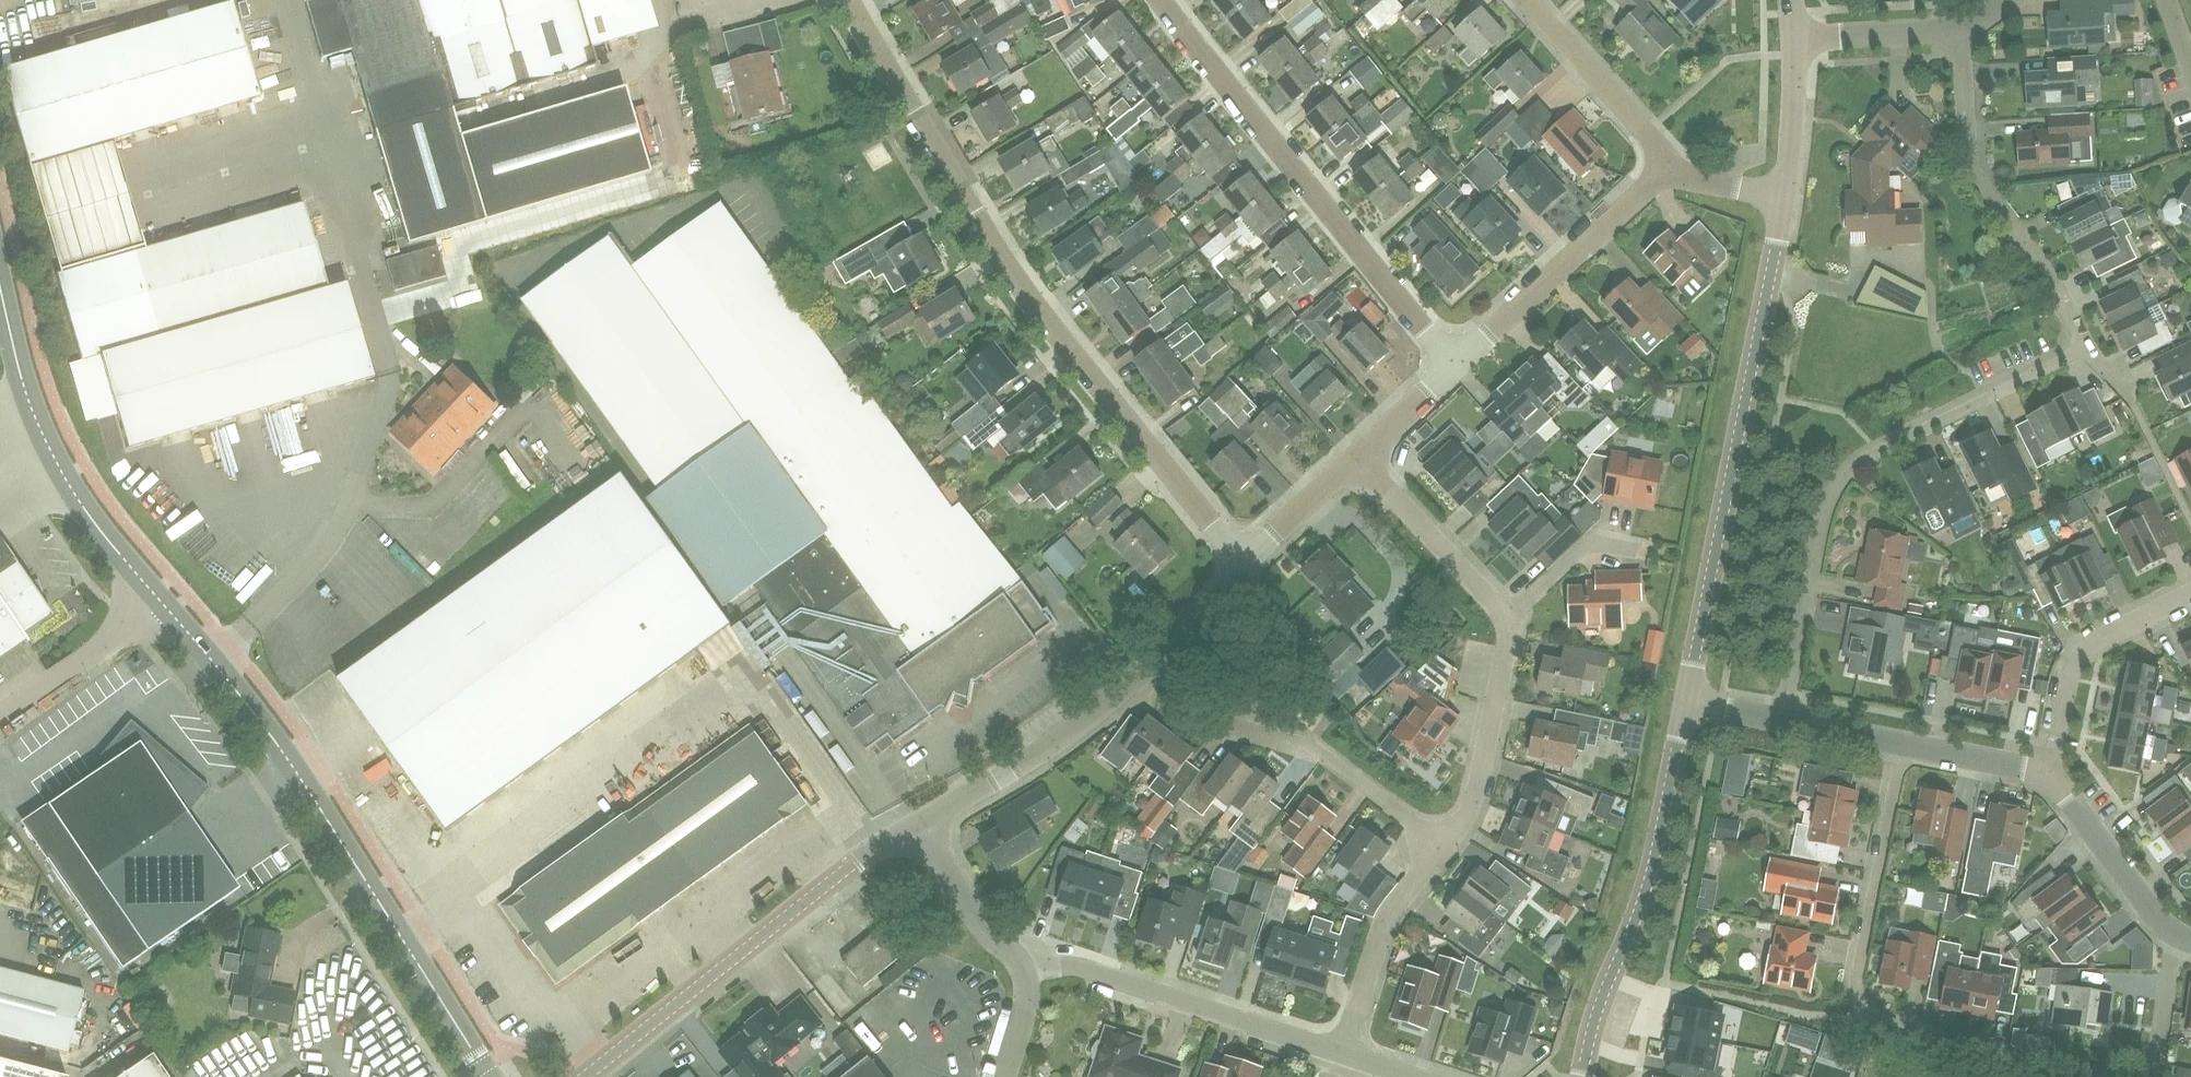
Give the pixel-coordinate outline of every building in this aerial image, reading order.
[(305,4),(322,59),(351,51),(375,132),(383,159),(391,186),(408,243),(455,230),(481,222),(485,221),(485,220),(604,186),(650,173),(625,86),(579,100),(580,102),(461,136),(454,114),(476,107),(474,102),(597,66),(592,48),(578,0),(319,0),(305,4)] [(968,0),(933,0),(916,10),(935,41),(962,24),(953,9),(968,0)] [(1022,3),(1021,0),(991,0),(990,1),(990,3),(972,14),(980,28),(1022,3)] [(1048,0),(1043,0),(1033,4),(1038,17),(1053,10),(1048,0)] [(1075,17),(1106,3),(1105,0),(1067,0),(1075,17)] [(1254,0),(1212,0),(1228,20),(1254,0)] [(1273,21),(1256,0),(1254,0),(1228,20),(1246,42),(1273,21)] [(1314,5),(1310,0),(1298,0),(1280,14),(1289,25),(1314,5)] [(1385,0),(1359,0),(1355,3),(1366,16),(1385,0)] [(1397,0),(1385,0),(1366,16),(1379,31),(1404,9),(1397,0)] [(1457,0),(1418,0),(1403,13),(1413,25),(1430,10),(1437,18),(1457,0)] [(1678,41),(1646,6),(1648,4),(1644,0),(1618,0),(1633,17),(1618,30),(1650,66),(1678,41)] [(1695,25),(1722,0),(1672,0),(1695,25)] [(2060,17),(2049,18),(2051,49),(2089,46),(2103,46),(2104,46),(2103,43),(2102,16),(2112,16),(2112,0),(2082,2),(2082,16),(2060,17)] [(2119,0),(2120,15),(2135,15),(2135,0),(2121,0),(2119,0)] [(298,86),(261,97),(260,93),(298,82),(277,9),(239,20),(234,3),(1,71),(28,165),(248,101),(252,114),(302,100),(298,86)] [(1031,19),(1022,3),(980,28),(987,42),(1012,27),(1014,30),(1031,19)] [(1314,5),(1289,25),(1299,38),(1326,17),(1316,4),(1314,5)] [(1470,67),(1505,35),(1483,11),(1458,33),(1470,47),(1460,56),(1470,67)] [(1113,57),(1139,36),(1121,14),(1095,35),(1113,57)] [(1047,41),(1071,30),(1065,17),(1041,28),(1047,41)] [(1435,55),(1454,37),(1445,27),(1425,44),(1435,55)] [(752,59),(744,28),(725,34),(733,64),(752,59)] [(1069,57),(1091,42),(1083,31),(1061,46),(1069,57)] [(1130,78),(1156,57),(1139,36),(1113,57),(1130,78)] [(1311,55),(1324,45),(1317,36),(1304,46),(1311,55)] [(1278,82),(1303,61),(1286,40),(1261,61),(1278,82)] [(992,79),(1008,69),(993,44),(978,53),(974,48),(944,66),(961,93),(990,76),(992,79)] [(1324,45),(1311,55),(1303,61),(1278,82),(1294,102),(1319,82),(1310,69),(1330,53),(1324,45)] [(1523,100),(1545,79),(1521,53),(1500,73),(1497,69),(1486,80),(1496,91),(1506,81),(1523,100)] [(770,54),(752,59),(733,64),(715,69),(721,89),(739,84),(748,120),(785,110),(770,54)] [(1087,78),(1099,68),(1089,57),(1071,71),(1080,84),(1087,78)] [(1147,99),(1173,78),(1156,57),(1130,78),(1147,99)] [(1384,76),(1369,57),(1350,72),(1364,91),(1384,76)] [(2028,108),(2049,107),(2073,106),(2076,105),(2075,86),(2096,85),(2094,60),(2066,61),(2049,62),(2050,76),(2027,77),(2028,108)] [(1106,78),(1099,68),(1087,78),(1094,87),(1106,78)] [(1165,121),(1190,100),(1173,78),(1147,99),(1165,121)] [(1007,112),(1023,103),(1016,92),(1001,101),(1000,99),(973,115),(991,143),(1017,128),(1007,112)] [(1358,114),(1371,104),(1364,95),(1351,105),(1358,114)] [(1097,117),(1085,98),(1046,121),(1055,136),(1081,121),(1084,125),(1097,117)] [(1325,140),(1350,120),(1333,99),(1308,119),(1325,140)] [(1122,120),(1134,110),(1125,100),(1113,110),(1122,120)] [(1403,100),(1381,117),(1371,104),(1358,114),(1350,120),(1325,140),(1342,161),(1384,126),(1392,136),(1416,116),(1403,100)] [(2073,113),(2073,106),(2049,107),(2049,115),(2073,113)] [(1516,122),(1520,118),(1510,107),(1488,126),(1476,138),(1487,149),(1499,138),(1516,122)] [(1109,130),(1119,142),(1125,137),(1143,122),(1134,110),(1122,120),(1109,130)] [(1520,118),(1516,122),(1538,146),(1547,138),(1582,175),(1604,155),(1580,130),(1586,124),(1575,112),(1561,125),(1547,110),(1529,127),(1520,118)] [(1874,126),(1863,138),(1869,144),(1870,143),(1893,164),(1892,165),(1895,168),(1910,153),(1920,162),(1941,139),(1915,115),(1905,126),(1888,111),(1886,113),(1883,110),(1871,123),(1874,126)] [(1175,174),(1187,164),(1195,158),(1220,138),(1204,117),(1179,138),(1184,145),(1176,153),(1178,156),(1167,165),(1175,174)] [(2066,139),(2088,138),(2087,118),(2050,120),(2051,134),(2019,136),(2021,167),(2068,165),(2066,139)] [(1044,160),(1059,152),(1051,138),(1036,147),(1034,143),(1002,162),(1018,190),(1050,171),(1044,160)] [(1220,138),(1195,158),(1187,164),(1175,174),(1175,175),(1155,191),(1165,203),(1182,190),(1183,184),(1194,175),(1197,179),(1206,172),(1212,179),(1237,159),(1220,138)] [(1887,195),(1887,194),(1886,194),(1886,172),(1892,165),(1893,164),(1870,143),(1869,144),(1855,160),(1856,195),(1856,196),(1887,195)] [(1089,175),(1114,160),(1107,148),(1082,163),(1089,175)] [(1473,162),(1496,186),(1510,173),(1487,149),(1473,162)] [(1144,151),(1137,156),(1129,162),(1137,173),(1152,161),(1144,151)] [(1406,173),(1419,163),(1411,154),(1399,164),(1406,173)] [(1373,199),(1398,179),(1381,158),(1356,178),(1373,199)] [(1445,187),(1461,173),(1449,159),(1433,173),(1445,187)] [(1543,211),(1565,191),(1536,159),(1511,182),(1528,201),(1531,198),(1543,211)] [(1496,186),(1473,162),(1461,173),(1484,197),(1496,186)] [(1415,200),(1404,187),(1425,170),(1419,163),(1406,173),(1398,179),(1373,199),(1390,220),(1415,200)] [(2117,197),(2141,191),(2137,175),(2113,181),(2117,197)] [(1243,217),(1268,197),(1252,176),(1226,196),(1243,217)] [(1147,184),(1129,199),(1140,212),(1158,197),(1147,184)] [(2180,223),(2190,230),(2190,185),(2190,184),(2181,200),(2174,196),(2168,198),(2161,208),(2164,218),(2174,224),(2180,223)] [(2060,222),(2072,247),(2107,229),(2100,216),(2112,210),(2101,187),(2077,198),(2083,210),(2060,222)] [(1073,213),(1088,205),(1081,193),(1067,202),(1060,192),(1030,210),(1044,234),(1075,215),(1073,213)] [(1892,194),(1887,194),(1887,195),(1856,196),(1856,195),(1847,196),(1847,212),(1844,212),(1845,229),(1848,229),(1848,232),(1877,231),(1878,247),(1895,247),(1895,244),(1920,243),(1919,214),(1893,215),(1892,194)] [(1268,197),(1243,217),(1235,224),(1206,246),(1200,250),(1211,263),(1243,236),(1250,244),(1259,237),(1260,237),(1285,217),(1268,197)] [(1496,255),(1521,232),(1491,200),(1479,212),(1469,201),(1457,213),(1496,255)] [(304,203),(134,253),(57,276),(82,361),(101,356),(128,449),(375,377),(348,283),(328,289),(304,203)] [(1024,581),(1022,582),(960,506),(961,505),(952,493),(950,493),(939,479),(934,483),(859,378),(852,382),(725,205),(639,266),(616,234),(525,299),(663,491),(650,500),(663,518),(659,521),(626,475),(341,681),(450,831),(734,625),(672,539),(676,536),(727,608),(756,587),(794,640),(790,643),(812,673),(868,750),(867,751),(868,753),(881,744),(886,752),(896,745),(896,746),(932,720),(933,721),(935,720),(933,717),(943,710),(948,712),(948,714),(949,714),(957,697),(970,702),(974,681),(977,682),(983,677),(984,679),(1038,641),(1036,637),(1054,624),(1024,581)] [(1127,252),(1148,238),(1160,229),(1149,215),(1117,238),(1127,252)] [(1222,233),(1235,224),(1228,216),(1216,225),(1222,233)] [(1424,262),(1435,275),(1437,274),(1442,279),(1438,283),(1450,296),(1459,288),(1462,291),(1474,279),(1472,276),(1478,271),(1465,257),(1467,255),(1458,246),(1456,247),(1449,240),(1452,236),(1432,216),(1416,231),(1435,252),(1424,262)] [(1106,254),(1100,246),(1114,236),(1100,217),(1085,228),(1087,231),(1056,253),(1063,263),(1059,266),(1067,278),(1072,275),(1073,277),(1106,254)] [(2114,244),(2107,229),(2072,247),(2084,272),(2106,260),(2112,273),(2137,260),(2126,239),(2114,244)] [(894,259),(910,288),(942,269),(940,266),(943,262),(937,250),(931,250),(923,236),(899,250),(888,232),(834,263),(847,286),(894,259)] [(1727,260),(1727,254),(1714,240),(1704,249),(1691,234),(1680,244),(1670,233),(1647,254),(1679,292),(1699,273),(1705,280),(1720,266),(1727,260)] [(1290,276),(1316,256),(1299,235),(1274,255),(1290,276)] [(1161,256),(1148,238),(1127,252),(1121,256),(1130,268),(1135,265),(1140,272),(1161,256)] [(437,247),(387,261),(395,290),(446,276),(437,247)] [(1134,300),(1149,289),(1152,287),(1147,279),(1136,287),(1134,284),(1129,284),(1124,287),(1118,278),(1130,268),(1121,256),(1109,266),(1115,275),(1088,296),(1106,321),(1134,300)] [(1285,280),(1270,292),(1276,300),(1297,284),(1307,296),(1333,276),(1316,256),(1290,276),(1291,276),(1285,280)] [(1875,268),(1857,303),(1928,321),(1927,295),(1875,268)] [(2112,328),(2145,312),(2138,298),(2149,292),(2139,272),(2117,283),(2123,295),(2100,305),(2112,328)] [(1270,292),(1285,280),(1282,282),(1275,274),(1263,283),(1270,292)] [(1660,340),(1682,320),(1663,299),(1654,308),(1629,282),(1606,304),(1638,338),(1649,328),(1660,340)] [(1152,324),(1150,326),(1157,334),(1197,305),(1184,288),(1163,303),(1167,308),(1150,321),(1152,324)] [(1152,324),(1150,321),(1139,306),(1154,295),(1149,289),(1134,300),(1106,321),(1124,345),(1150,326),(1152,324)] [(924,313),(942,341),(975,320),(958,292),(924,313)] [(1341,322),(1333,330),(1326,322),(1343,305),(1333,294),(1304,322),(1323,341),(1332,333),(1343,344),(1342,346),(1368,372),(1390,352),(1363,325),(1353,335),(1341,322)] [(918,319),(917,317),(909,305),(879,324),(887,338),(912,322),(918,319)] [(2174,342),(2164,322),(2167,321),(2159,305),(2145,312),(2112,328),(2124,352),(2146,342),(2151,353),(2174,342)] [(1272,339),(1297,318),(1288,307),(1262,328),(1272,339)] [(1621,342),(1611,351),(1585,323),(1561,345),(1583,369),(1579,372),(1579,376),(1586,384),(1590,384),(1610,366),(1625,383),(1643,366),(1621,342)] [(1137,362),(1154,384),(1180,365),(1206,345),(1196,333),(1184,343),(1176,332),(1163,343),(1137,362)] [(1699,365),(1714,349),(1700,336),(1685,351),(1699,365)] [(1194,360),(1202,370),(1227,350),(1219,340),(1194,360)] [(2185,411),(2190,408),(2190,345),(2158,362),(2164,374),(2158,377),(2170,403),(2179,399),(2185,411)] [(992,416),(983,406),(1020,376),(996,347),(970,368),(981,381),(967,392),(978,405),(953,425),(964,439),(992,416)] [(1271,379),(1284,367),(1266,347),(1253,359),(1271,379)] [(1322,416),(1347,392),(1327,370),(1331,366),(1322,357),(1310,369),(1321,381),(1304,397),(1322,416)] [(1513,377),(1542,408),(1562,390),(1572,401),(1583,391),(1565,371),(1555,381),(1534,358),(1513,377)] [(1171,407),(1197,388),(1180,365),(1154,384),(1171,407)] [(434,471),(496,406),(456,369),(394,434),(434,471)] [(1513,377),(1492,396),(1496,401),(1484,411),(1520,449),(1531,439),(1530,437),(1551,418),(1542,408),(1513,377)] [(1231,421),(1240,431),(1260,412),(1230,380),(1211,399),(1231,421)] [(2105,409),(2090,416),(2079,392),(2054,404),(2055,406),(2071,440),(2086,433),(2092,446),(2117,434),(2105,409)] [(1023,449),(1057,422),(1038,398),(1004,426),(1023,449)] [(1211,399),(1200,409),(1220,431),(1231,421),(1211,399)] [(1278,404),(1254,427),(1280,455),(1291,445),(1296,446),(1303,440),(1302,435),(1304,433),(1293,420),(1294,415),(1284,404),(1281,407),(1278,404)] [(2048,451),(2071,440),(2055,406),(2030,419),(2040,440),(2026,447),(2038,470),(2053,462),(2048,451)] [(992,416),(964,439),(975,452),(1003,430),(992,416)] [(238,483),(259,475),(240,425),(219,433),(238,483)] [(1453,425),(1434,442),(1443,453),(1426,468),(1444,487),(1472,462),(1477,457),(1466,444),(1469,442),(1453,425)] [(1604,446),(1626,448),(1627,434),(1605,433),(1604,446)] [(2036,490),(2013,446),(2012,446),(2023,468),(2011,474),(1991,435),(1962,449),(1983,491),(2003,482),(2013,502),(2036,490)] [(1239,493),(1261,473),(1235,445),(1213,465),(1239,493)] [(1057,485),(1070,501),(1101,476),(1081,450),(1046,478),(1036,466),(1006,491),(1020,508),(1032,499),(1035,502),(1057,485)] [(2189,490),(2190,495),(2190,455),(2175,463),(2189,490)] [(1615,456),(1614,460),(1593,456),(1576,486),(1594,506),(1604,497),(1607,497),(1607,499),(1654,507),(1662,464),(1615,456)] [(1444,487),(1462,507),(1480,490),(1489,500),(1507,483),(1492,467),(1489,469),(1477,457),(1472,462),(1444,487)] [(1949,527),(1976,513),(1954,469),(1940,476),(1934,463),(1931,465),(1929,461),(1914,468),(1916,472),(1907,477),(1925,512),(1922,514),(1933,536),(1950,528),(1949,527)] [(1512,544),(1538,520),(1527,508),(1539,497),(1520,476),(1498,496),(1509,508),(1489,526),(1508,547),(1512,544)] [(1100,528),(1125,505),(1111,490),(1086,514),(1100,528)] [(2167,523),(2164,524),(2152,501),(2129,512),(2135,524),(2120,532),(2139,571),(2165,558),(2160,549),(2177,542),(2167,523)] [(1530,563),(1536,558),(1547,570),(1582,538),(1553,506),(1541,516),(1538,520),(1512,544),(1530,563)] [(197,535),(210,528),(199,509),(186,517),(197,535)] [(1147,578),(1172,555),(1141,523),(1140,525),(1127,512),(1113,525),(1125,538),(1117,547),(1147,578)] [(185,522),(174,528),(185,547),(195,541),(185,522)] [(1901,610),(1906,586),(1898,584),(1907,540),(1873,533),(1867,562),(1863,561),(1859,582),(1879,586),(1875,605),(1901,610)] [(2082,599),(2105,587),(2092,562),(2104,556),(2094,535),(2058,552),(2082,599)] [(27,639),(22,632),(51,613),(0,539),(0,658),(27,639)] [(1070,582),(1091,562),(1070,540),(1049,560),(1070,582)] [(180,543),(170,549),(181,567),(191,561),(180,543)] [(1373,607),(1349,582),(1354,578),(1327,549),(1303,571),(1329,599),(1325,603),(1349,630),(1373,607)] [(2023,570),(2034,591),(2045,585),(2058,611),(2082,599),(2058,552),(2023,570)] [(194,561),(187,569),(201,583),(209,575),(194,561)] [(1621,599),(1640,599),(1640,574),(1598,574),(1598,589),(1572,589),(1572,623),(1602,623),(1603,628),(1621,628),(1621,599)] [(1903,651),(1909,621),(1873,614),(1870,630),(1850,626),(1844,656),(1853,657),(1850,673),(1882,679),(1888,648),(1903,651)] [(1985,699),(1995,646),(1994,650),(1977,647),(1980,632),(1955,627),(1948,659),(1963,662),(1957,694),(1962,695),(1964,699),(1973,700),(1976,697),(1985,699)] [(1650,629),(1644,659),(1660,662),(1666,632),(1650,629)] [(1335,683),(1364,656),(1344,635),(1315,662),(1335,683)] [(1986,695),(1994,697),(1996,700),(2005,702),(2008,699),(2013,700),(2020,669),(2035,671),(2041,640),(2016,635),(2013,650),(1995,646),(1985,699),(1986,695)] [(2182,650),(2190,668),(2190,646),(2182,650)] [(1568,650),(1565,665),(1545,661),(1539,689),(1579,696),(1583,678),(1604,681),(1609,658),(1583,653),(1568,650)] [(2129,664),(2124,690),(2155,696),(2160,670),(2129,664)] [(1439,687),(1419,672),(1409,683),(1427,696),(1395,737),(1425,759),(1446,731),(1449,733),(1460,719),(1431,697),(1439,687)] [(110,699),(127,689),(119,677),(103,687),(110,699)] [(2164,688),(2162,698),(2175,700),(2177,690),(2164,688)] [(2155,696),(2124,690),(2119,716),(2150,722),(2155,696)] [(2173,712),(2175,700),(2162,698),(2160,709),(2173,712)] [(1572,767),(1575,751),(1586,753),(1587,746),(1597,748),(1599,736),(1612,738),(1612,740),(1625,743),(1629,725),(1575,714),(1571,731),(1538,724),(1532,755),(1548,759),(1547,762),(1572,767)] [(2119,716),(2114,742),(2145,748),(2147,737),(2150,722),(2119,716)] [(1149,768),(1173,736),(1149,717),(1132,740),(1120,731),(1101,756),(1123,773),(1135,757),(1149,768)] [(538,956),(558,984),(640,925),(683,894),(701,880),(702,881),(786,820),(807,805),(751,727),(627,816),(626,816),(583,847),(545,875),(544,875),(521,891),(522,891),(501,906),(521,933),(521,934),(537,957),(538,956)] [(94,774),(47,805),(72,841),(47,859),(122,969),(239,889),(217,856),(207,863),(180,822),(205,793),(132,730),(94,774)] [(1164,823),(1181,800),(1188,790),(1174,780),(1195,752),(1173,736),(1149,768),(1160,776),(1150,790),(1164,799),(1144,825),(1156,834),(1164,823)] [(2154,738),(2152,750),(2165,753),(2167,741),(2154,738)] [(2145,748),(2114,742),(2108,768),(2139,775),(2145,748)] [(2165,753),(2152,750),(2150,760),(2163,763),(2165,753)] [(1234,804),(1258,772),(1257,770),(1254,774),(1232,757),(1213,782),(1202,772),(1188,790),(1181,800),(1204,817),(1218,799),(1231,808),(1234,804)] [(1816,814),(1852,821),(1857,793),(1832,788),(1835,771),(1805,765),(1799,796),(1818,800),(1816,814)] [(2183,771),(2190,781),(2190,765),(2183,771)] [(1280,788),(1258,772),(1234,804),(1246,813),(1231,832),(1256,851),(1276,825),(1262,814),(1280,788)] [(2163,834),(2190,814),(2190,797),(2176,776),(2159,789),(2166,799),(2148,813),(2163,834)] [(1514,815),(1555,832),(1562,813),(1585,823),(1594,799),(1559,786),(1554,798),(1525,786),(1514,815)] [(1030,826),(1057,811),(1044,788),(1021,802),(1027,814),(983,841),(1001,872),(1042,847),(1030,826)] [(1935,846),(1933,856),(1958,861),(1968,814),(1952,811),(1954,798),(1923,792),(1913,842),(1935,846)] [(1312,849),(1336,817),(1311,799),(1285,834),(1299,845),(1286,863),(1306,879),(1322,856),(1312,849)] [(1595,821),(1605,825),(1614,805),(1603,801),(1595,821)] [(1990,875),(1992,875),(1995,860),(2014,864),(2016,855),(2018,855),(2027,812),(2023,812),(2024,807),(2004,804),(2004,808),(1992,806),(1984,845),(1971,843),(1966,870),(1968,870),(1966,879),(1965,879),(1962,894),(1987,899),(1990,884),(1988,883),(1990,875)] [(525,829),(545,816),(539,808),(520,820),(525,829)] [(1852,821),(1816,814),(1813,828),(1798,825),(1791,856),(1817,861),(1821,844),(1846,849),(1852,821)] [(2163,834),(2179,855),(2190,846),(2190,814),(2163,834)] [(1555,832),(1514,815),(1502,844),(1532,856),(1527,869),(1562,883),(1571,860),(1547,850),(1555,832)] [(1375,871),(1390,850),(1364,831),(1340,863),(1354,874),(1347,883),(1370,900),(1386,878),(1375,871)] [(1087,913),(1100,874),(1084,869),(1088,855),(1064,848),(1056,873),(1069,877),(1060,904),(1087,913)] [(1821,871),(1771,861),(1766,890),(1787,894),(1783,913),(1832,922),(1838,891),(1817,887),(1821,871)] [(1136,899),(1144,873),(1120,866),(1116,879),(1100,874),(1087,913),(1115,922),(1123,895),(1136,899)] [(1465,892),(1507,925),(1508,924),(1495,913),(1503,903),(1516,913),(1534,890),(1513,874),(1503,886),(1482,870),(1465,892)] [(2044,931),(2052,925),(2088,898),(2088,897),(2085,900),(2068,878),(2045,895),(2036,882),(2024,891),(2012,905),(2026,924),(2034,918),(2044,931)] [(1258,882),(1254,895),(1271,901),(1275,886),(1258,882)] [(1282,930),(1293,892),(1275,886),(1271,901),(1264,923),(1282,930)] [(1197,923),(1205,896),(1175,887),(1169,907),(1152,902),(1140,940),(1172,950),(1182,919),(1197,923)] [(1481,959),(1499,936),(1507,925),(1465,892),(1447,914),(1469,931),(1460,943),(1481,959)] [(2083,938),(2105,921),(2088,898),(2052,925),(2052,926),(2056,923),(2064,933),(2056,939),(2057,941),(2049,948),(2062,965),(2071,965),(2092,950),(2083,938)] [(1254,942),(1264,914),(1236,905),(1229,928),(1212,922),(1200,959),(1230,969),(1240,938),(1254,942)] [(1325,990),(1337,951),(1338,947),(1355,952),(1365,923),(1348,917),(1339,945),(1310,935),(1295,981),(1325,990)] [(815,988),(843,1023),(908,971),(872,926),(817,970),(825,980),(815,988)] [(1881,984),(1909,990),(1915,959),(1930,962),(1935,938),(1910,933),(1910,932),(1892,928),(1881,984)] [(2133,951),(2133,970),(2153,971),(2154,946),(2137,928),(2122,939),(2133,951)] [(247,929),(242,957),(226,954),(223,971),(239,974),(239,977),(236,976),(233,994),(255,998),(252,1015),(290,1022),(295,992),(269,987),(278,935),(247,929)] [(1809,990),(1816,958),(1801,956),(1803,949),(1805,949),(1807,935),(1779,929),(1775,950),(1773,950),(1767,982),(1809,990)] [(1295,981),(1310,935),(1309,935),(1307,942),(1278,932),(1266,972),(1295,981)] [(1551,945),(1555,960),(1571,956),(1567,940),(1551,945)] [(1969,1014),(1977,976),(1980,960),(1963,957),(1963,954),(1959,953),(1960,946),(1939,942),(1932,978),(1947,981),(1941,1009),(1969,1014)] [(1428,1030),(1435,1007),(1448,1011),(1463,965),(1442,959),(1437,977),(1411,969),(1395,1019),(1405,1022),(1403,1026),(1422,1032),(1423,1028),(1428,1030)] [(1992,979),(1977,976),(1969,1014),(1995,1019),(2000,992),(2013,995),(2018,970),(1994,965),(1992,979)] [(68,1051),(85,991),(0,968),(0,1033),(68,1051)] [(2051,991),(2054,970),(2038,970),(2035,989),(2051,991)] [(2058,985),(2052,1025),(2086,1030),(2087,1025),(2107,1028),(2112,993),(2058,985)] [(798,1042),(821,1024),(801,999),(786,1011),(789,1016),(782,1022),(771,1008),(743,1030),(746,1033),(772,1066),(773,1065),(799,1044),(798,1042)] [(1505,1017),(1478,1009),(1472,1028),(1479,1031),(1472,1053),(1505,1064),(1509,1051),(1525,1056),(1539,1011),(1509,1002),(1505,1017)] [(137,1004),(129,1009),(141,1032),(150,1028),(137,1004)] [(1723,1017),(1677,1008),(1672,1034),(1718,1043),(1723,1017)] [(1792,1047),(1798,1029),(1784,1024),(1778,1043),(1792,1047)] [(835,1041),(856,1068),(866,1060),(861,1054),(865,1051),(848,1030),(835,1041)] [(773,1065),(772,1066),(746,1033),(722,1052),(741,1076),(783,1076),(773,1065)] [(1094,1076),(1179,1076),(1181,1073),(1137,1058),(1143,1042),(1115,1033),(1111,1034),(1107,1037),(1104,1045),(1100,1044),(1098,1047),(1096,1051),(1095,1055),(1095,1060),(1100,1061),(1094,1076)] [(1672,1034),(1667,1060),(1713,1069),(1718,1043),(1672,1034)] [(1840,1043),(1826,1038),(1820,1057),(1834,1061),(1840,1043)] [(1796,1050),(1740,1043),(1736,1076),(1793,1076),(1796,1050)] [(152,1054),(118,1076),(168,1076),(152,1054)] [(870,1058),(846,1076),(886,1076),(870,1058)] [(1205,1076),(1260,1076),(1263,1070),(1249,1066),(1247,1061),(1238,1058),(1233,1060),(1229,1059),(1225,1072),(1209,1066),(1205,1076)] [(0,1061),(0,1076),(61,1076),(0,1061)]
